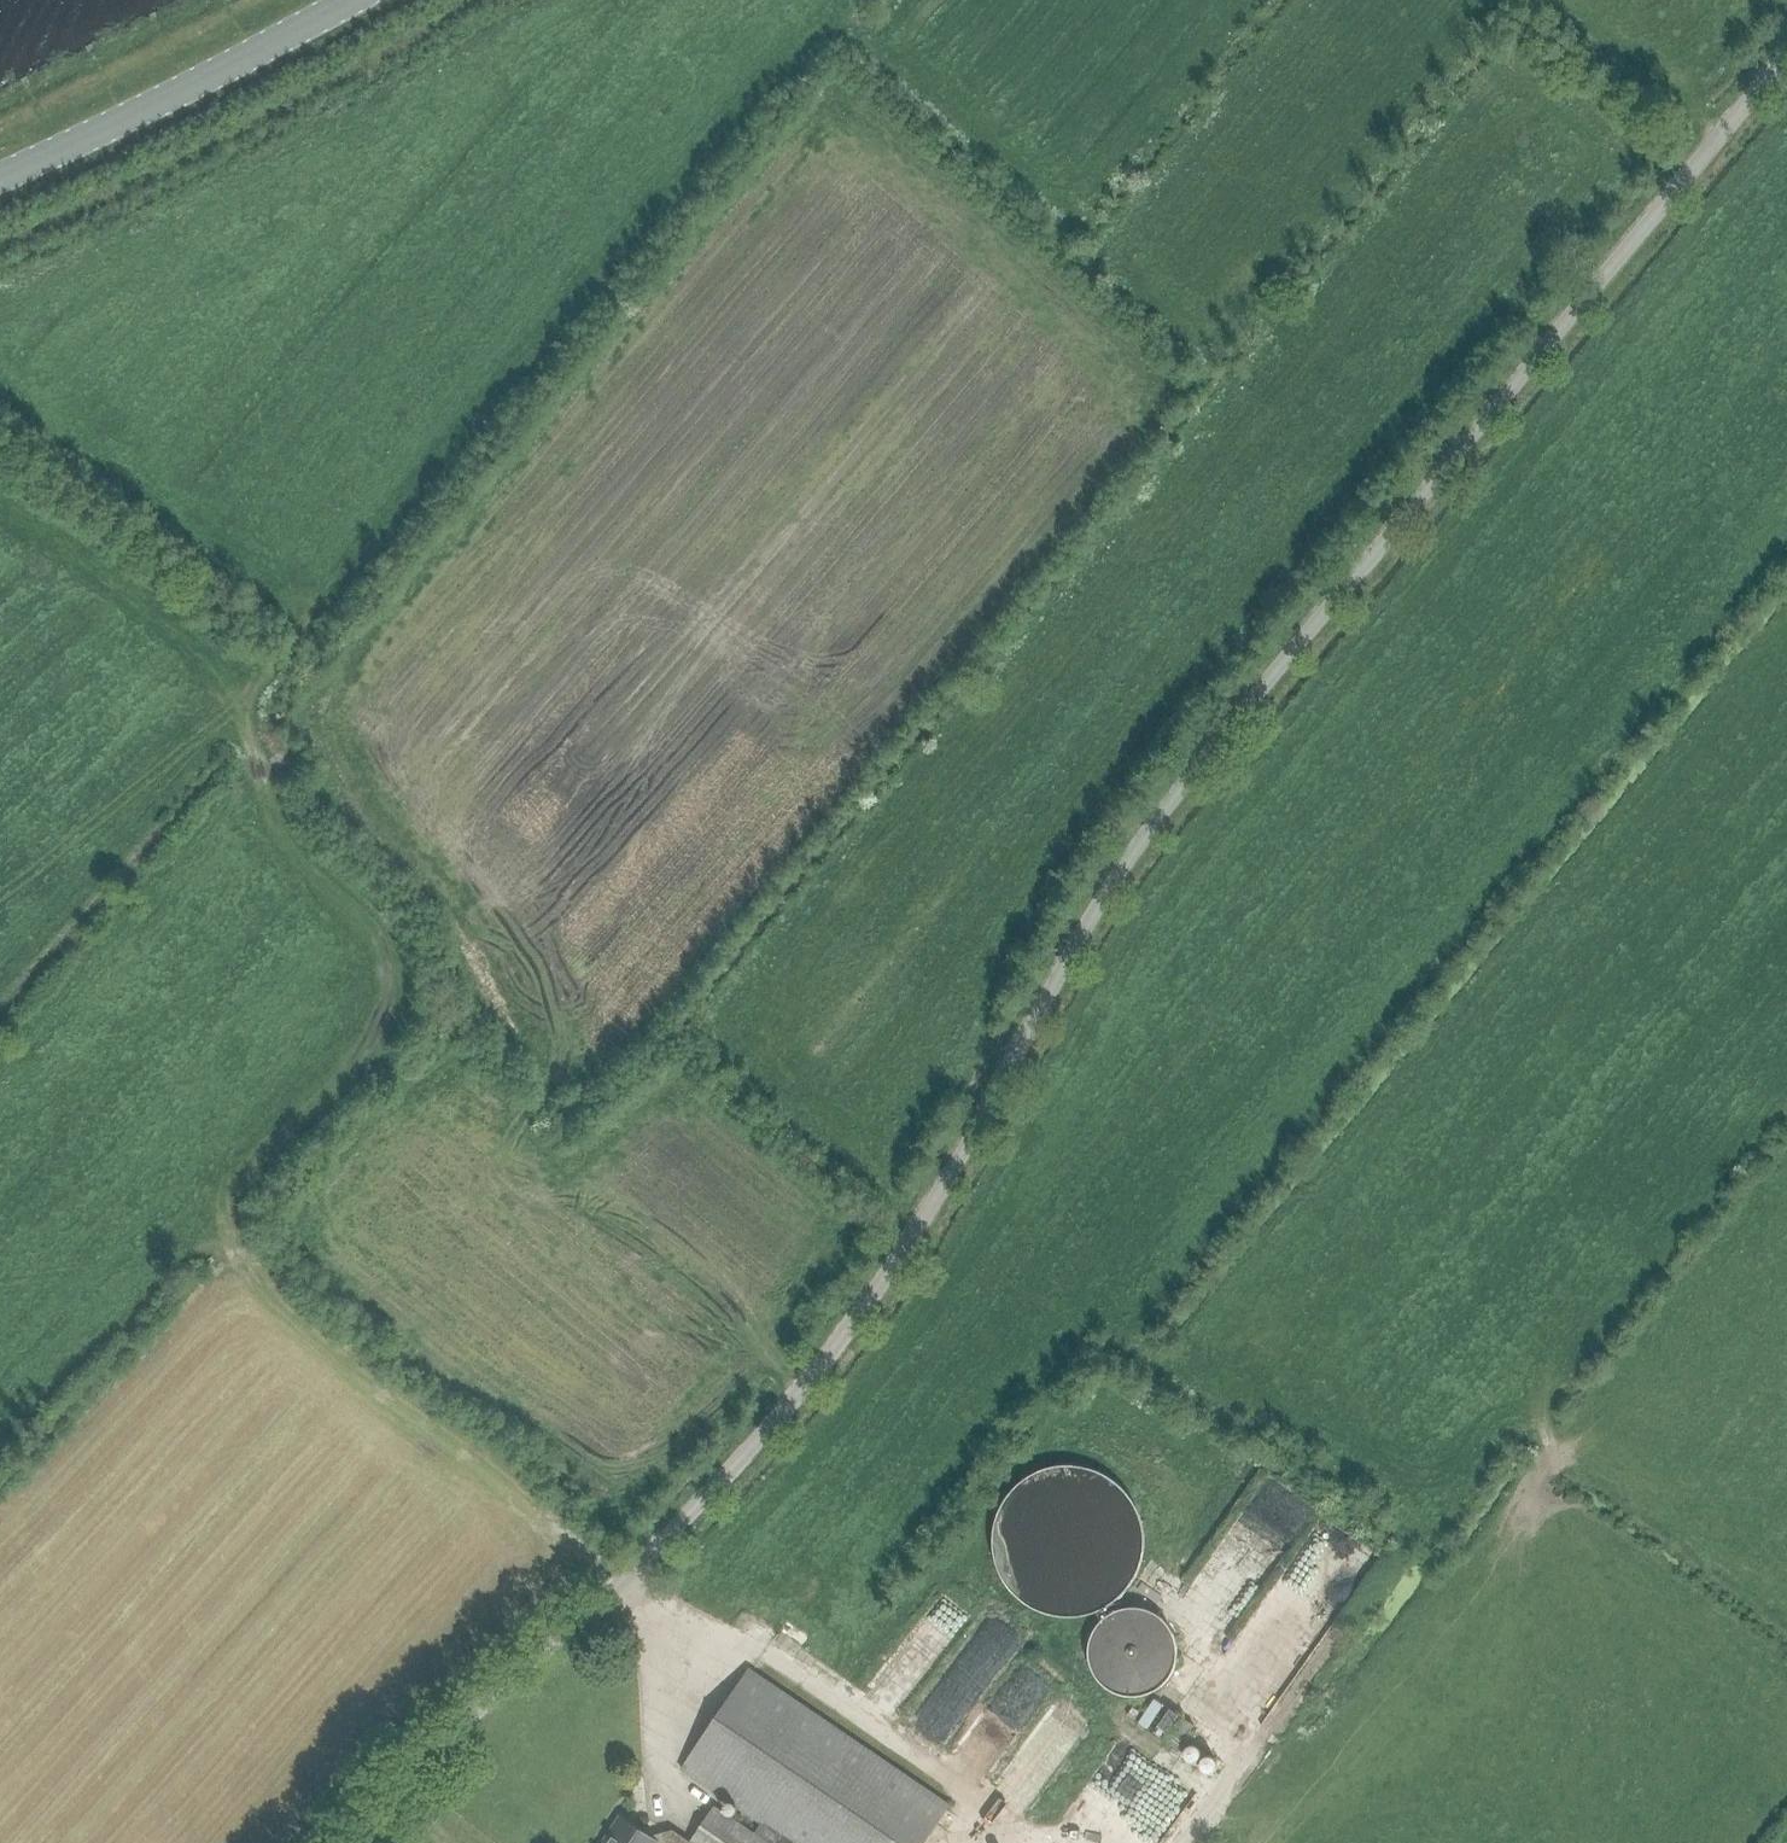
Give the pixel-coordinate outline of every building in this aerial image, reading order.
[(994,1541),(994,1550),(996,1559),(999,1568),(1003,1576),(1007,1584),(1013,1591),(1019,1597),(1026,1603),(1034,1608),(1042,1612),(1051,1615),(1059,1617),(1068,1618),(1077,1617),(1086,1616),(1094,1614),(1102,1610),(1110,1606),(1117,1601),(1124,1595),(1129,1589),(1134,1581),(1138,1574),(1142,1565),(1144,1557),(1145,1548),(1145,1540),(1145,1531),(1143,1522),(1140,1514),(1136,1506),(1132,1498),(1126,1492),(1120,1485),(1114,1480),(1106,1475),(1098,1472),(1090,1469),(1082,1467),(1073,1466),(1064,1466),(1056,1467),(1047,1469),(1039,1472),(1031,1476),(1024,1480),(1017,1486),(1011,1492),(1006,1499),(1002,1506),(998,1514),(996,1523),(994,1532),(994,1541)] [(1158,1690),(1163,1686),(1168,1681),(1174,1671),(1176,1664),(1177,1657),(1177,1651),(1176,1644),(1174,1637),(1172,1631),(1168,1625),(1163,1620),(1158,1616),(1152,1612),(1146,1609),(1139,1608),(1133,1607),(1126,1607),(1119,1609),(1113,1611),(1107,1615),(1102,1619),(1097,1624),(1093,1629),(1090,1635),(1088,1642),(1087,1649),(1087,1655),(1088,1662),(1090,1669),(1093,1675),(1097,1680),(1101,1685),(1107,1689),(1113,1693),(1119,1695),(1125,1697),(1132,1697),(1139,1697),(1145,1696),(1152,1693),(1158,1690)] [(763,1824),(756,1834),(716,1807),(692,1842),(925,1842),(950,1806),(751,1670),(683,1769),(763,1824)] [(676,1833),(656,1835),(652,1841),(620,1818),(611,1830),(615,1833),(608,1842),(690,1842),(676,1833)]
